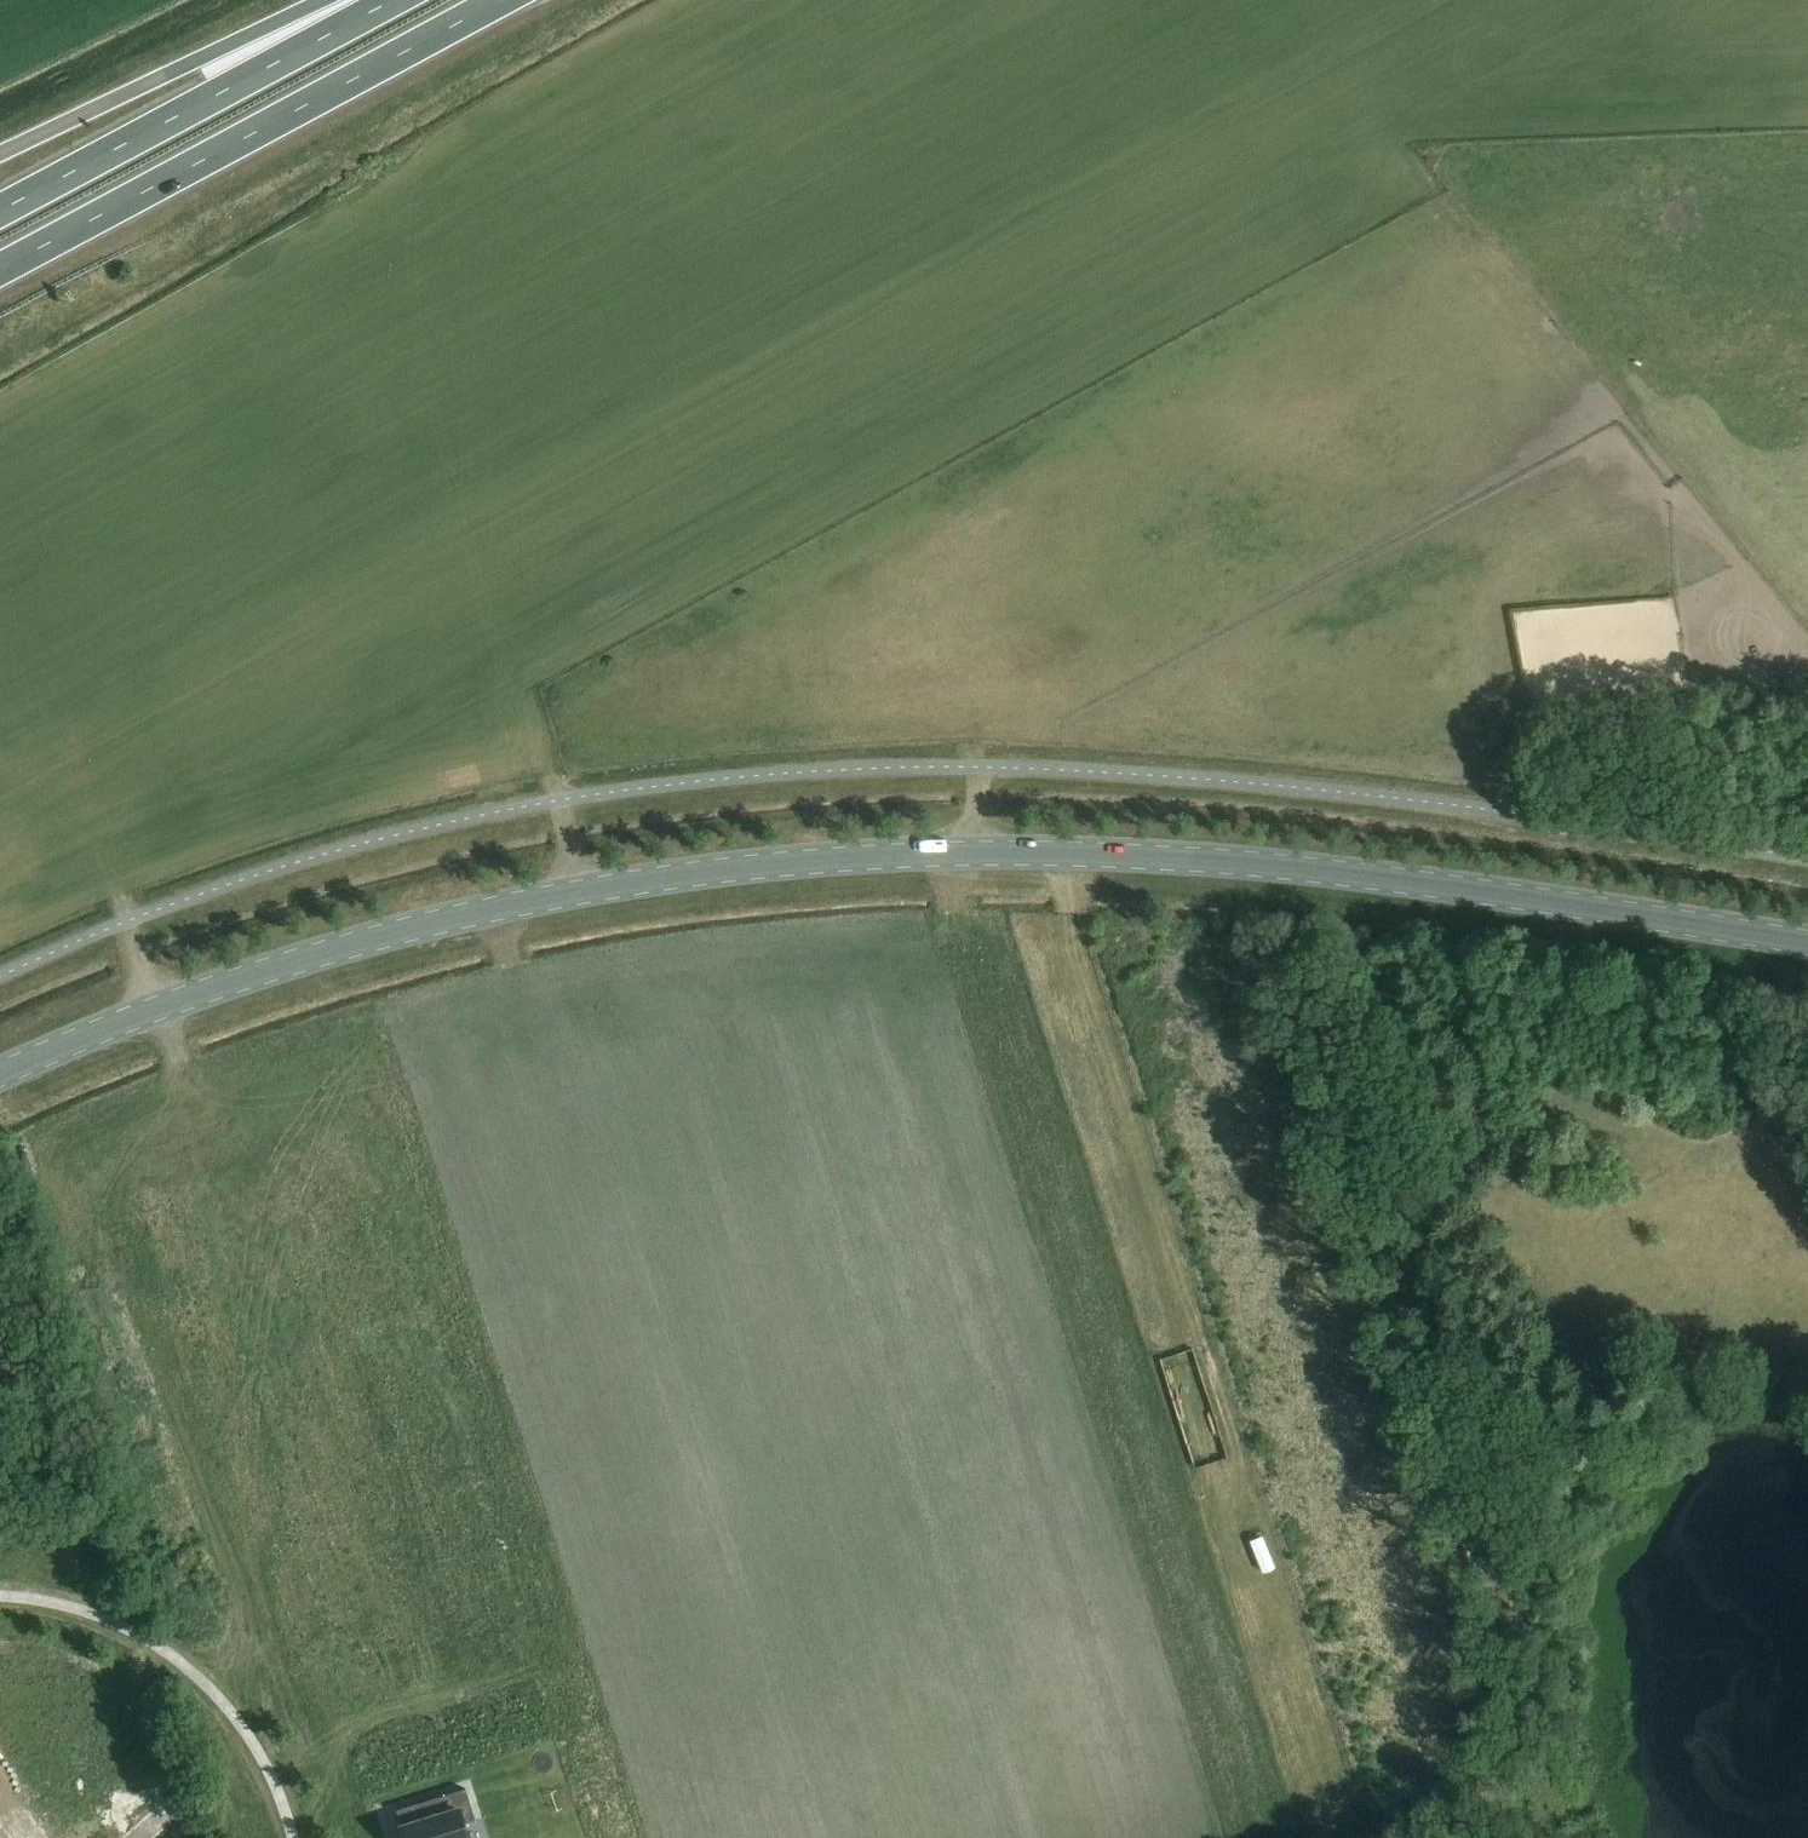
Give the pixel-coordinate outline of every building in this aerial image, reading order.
[(463,1824),(475,1820),(466,1789),(420,1803),(425,1819),(403,1826),(407,1837),(467,1837),(463,1824)]
